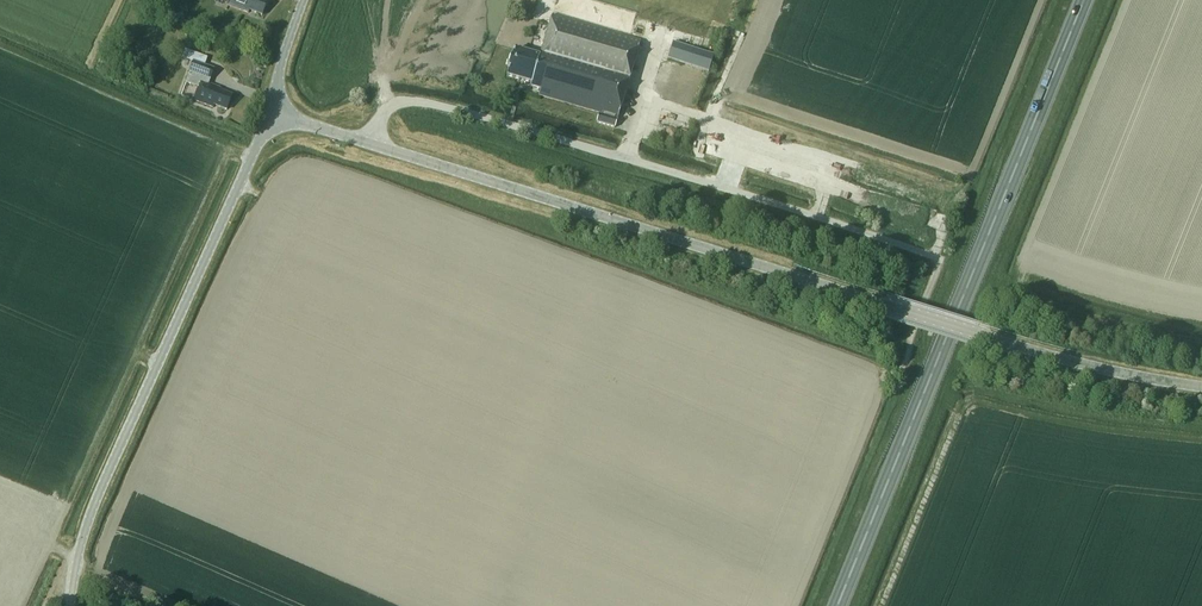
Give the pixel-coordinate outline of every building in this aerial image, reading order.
[(262,15),(267,2),(261,0),(230,0),(228,5),(249,13),(249,11),(262,15)] [(539,95),(618,118),(641,41),(552,15),(540,57),(515,50),(512,59),(509,58),(507,66),(509,67),(507,76),(532,84),(531,87),(540,90),(539,95)] [(668,59),(709,72),(714,56),(673,43),(668,59)] [(185,83),(198,87),(193,100),(213,108),(214,105),(227,110),(232,96),(220,91),(220,89),(209,84),(214,70),(193,62),(185,83)] [(596,122),(615,128),(618,119),(599,114),(596,122)] [(929,208),(925,225),(939,228),(943,212),(929,208)]
